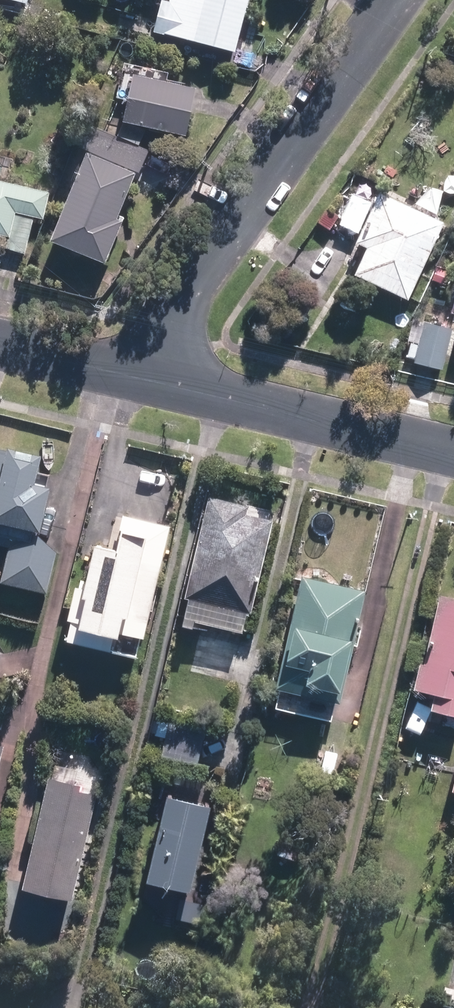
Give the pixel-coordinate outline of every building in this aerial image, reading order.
[(155,29),(235,51),(249,0),(163,0),(155,29)] [(172,72),(127,62),(119,97),(130,100),(126,119),(188,134),(199,86),(170,79),(172,72)] [(135,169),(91,151),(53,241),(105,263),(126,215),(118,211),(135,169)] [(0,180),(0,234),(11,236),(8,247),(27,252),(36,216),(43,218),(49,191),(0,180)] [(445,222),(382,191),(358,240),(371,247),(358,274),(407,298),(445,222)] [(372,202),(355,194),(341,224),(358,232),(372,202)] [(452,327),(425,320),(415,362),(442,368),(452,327)] [(0,447),(0,545),(9,547),(1,581),(49,592),(59,552),(35,531),(36,528),(42,529),(52,485),(35,480),(41,457),(0,447)] [(242,509),(209,501),(182,610),(242,625),(268,522),(241,515),(242,509)] [(140,655),(169,525),(127,515),(119,548),(97,543),(87,585),(79,583),(70,620),(72,620),(68,639),(140,655)] [(362,598),(299,584),(276,687),(282,688),(278,709),(334,722),(362,598)] [(441,590),(418,690),(434,693),(430,710),(453,716),(453,594),(441,590)] [(194,763),(204,725),(171,717),(161,755),(194,763)] [(48,776),(22,887),(74,900),(99,795),(80,790),(82,784),(48,776)] [(204,805),(165,796),(145,878),(183,887),(204,805)]
